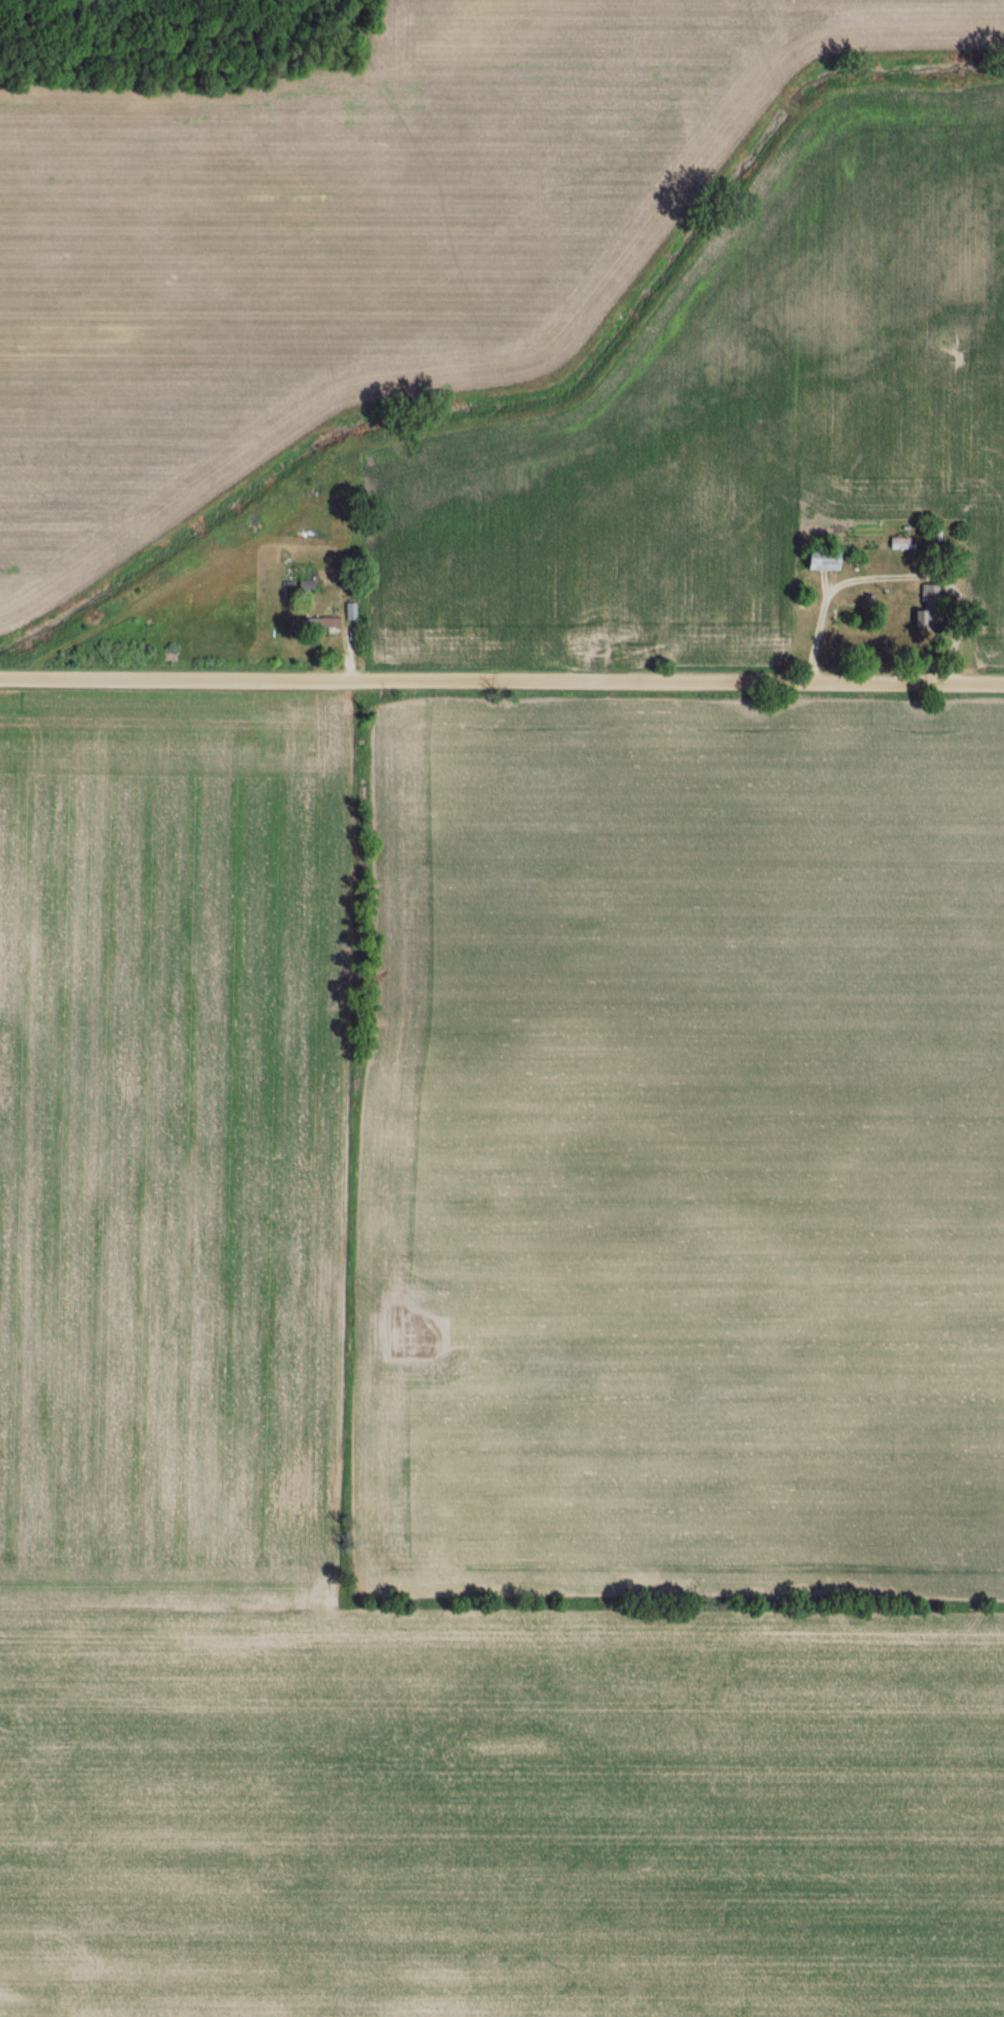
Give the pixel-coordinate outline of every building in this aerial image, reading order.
[(890,550),(914,550),(914,538),(890,538),(890,550)] [(839,548),(804,548),(804,571),(839,571),(839,548)] [(913,611),(914,630),(938,630),(937,585),(922,585),(922,610),(913,611)] [(355,604),(346,604),(346,620),(355,620),(355,604)] [(327,630),(327,634),(337,634),(337,619),(290,619),(290,630),(327,630)]
